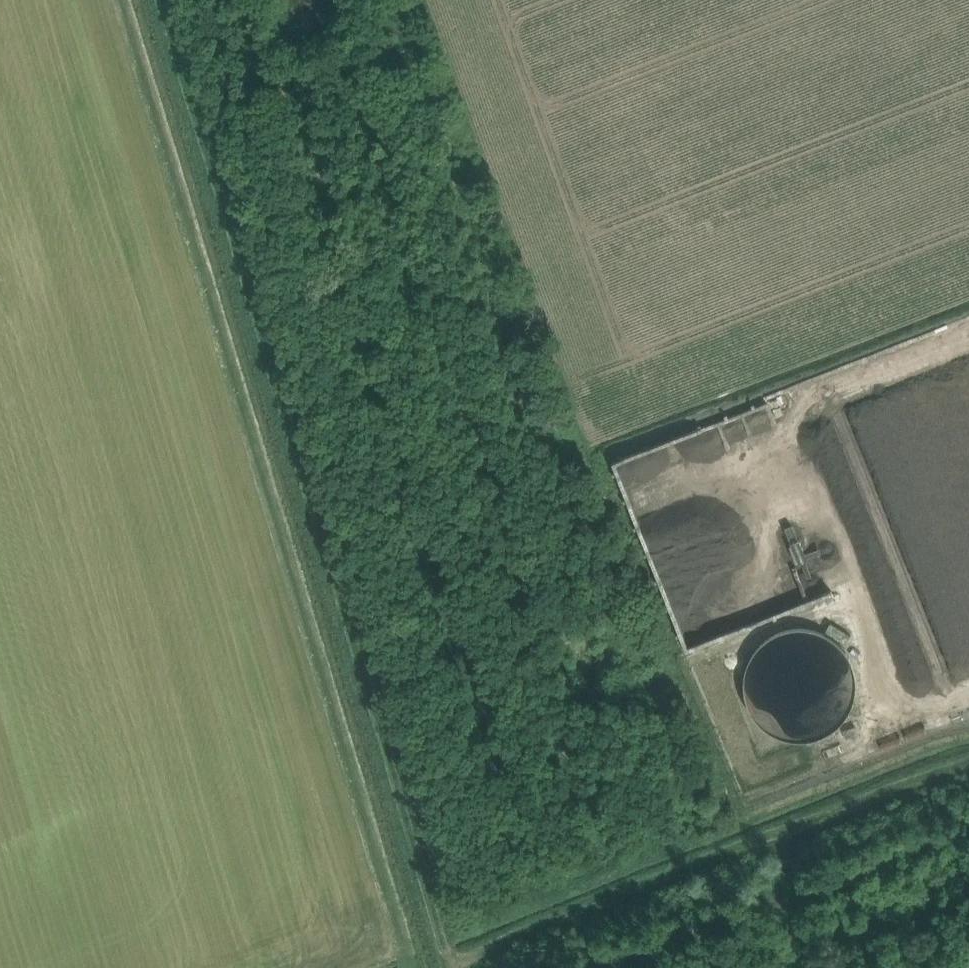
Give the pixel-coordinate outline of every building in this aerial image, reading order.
[(763,526),(745,490),(720,503),(738,539),(763,526)] [(813,653),(809,680),(823,682),(819,703),(850,708),(855,677),(844,675),(847,659),(813,653)]
